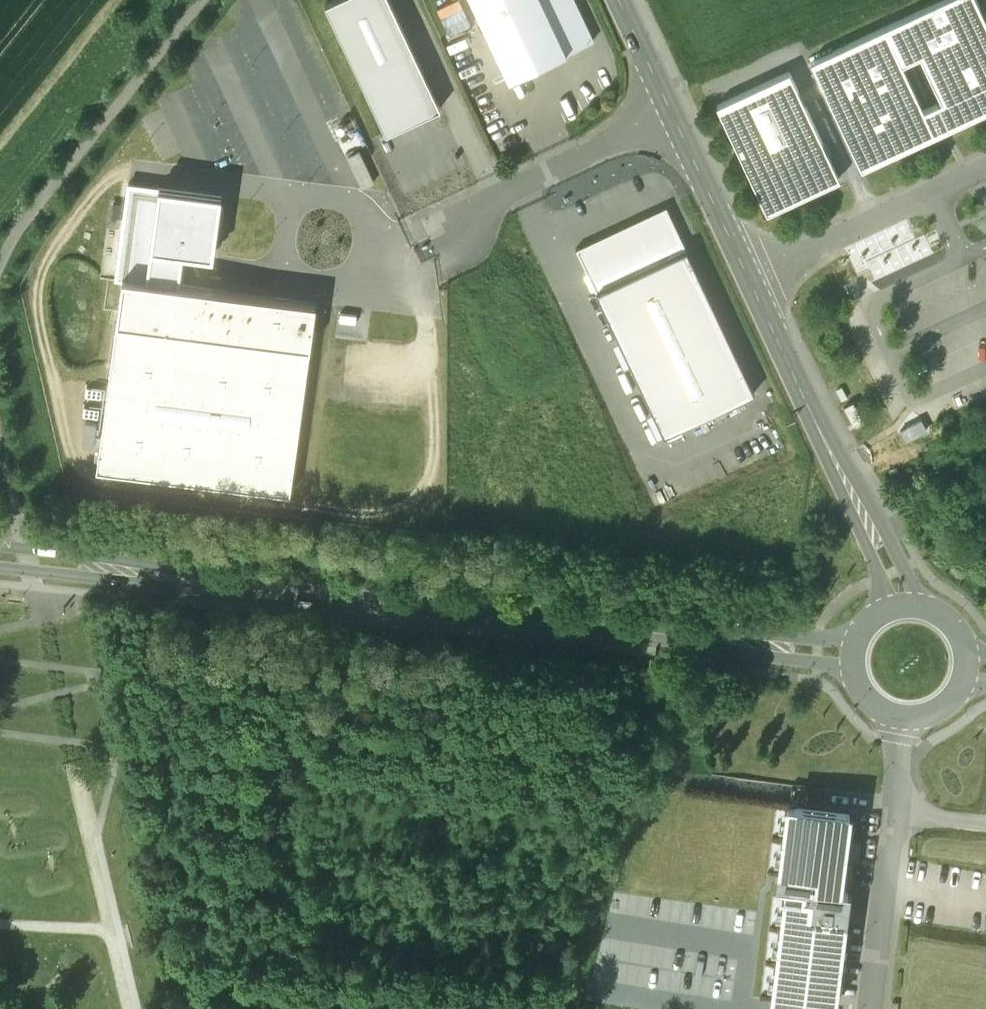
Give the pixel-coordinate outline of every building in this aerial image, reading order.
[(325,3),(386,134),(441,109),(390,0),(333,0),(325,3)] [(510,80),(567,54),(541,0),(472,0),(510,80)] [(574,0),(541,0),(567,54),(594,41),(574,0)] [(885,27),(902,65),(920,56),(942,103),(937,105),(948,130),(985,113),(985,20),(976,0),(943,0),(885,27)] [(885,27),(811,61),(862,170),(948,130),(937,105),(924,111),(902,65),(885,27)] [(789,71),(717,105),(768,214),(840,180),(789,71)] [(159,186),(128,182),(115,279),(122,280),(123,277),(180,284),(184,252),(214,256),(222,193),(159,184),(159,186)] [(666,209),(578,249),(597,291),(685,251),(666,209)] [(685,251),(597,291),(665,436),(752,395),(685,251)] [(123,277),(122,280),(97,470),(290,496),(316,303),(180,284),(123,277)] [(847,398),(842,387),(837,390),(842,400),(847,398)] [(848,814),(788,807),(778,885),(786,889),(773,998),(833,1006),(847,895),(840,894),(845,841),(853,842),(854,832),(846,831),(848,814)]
